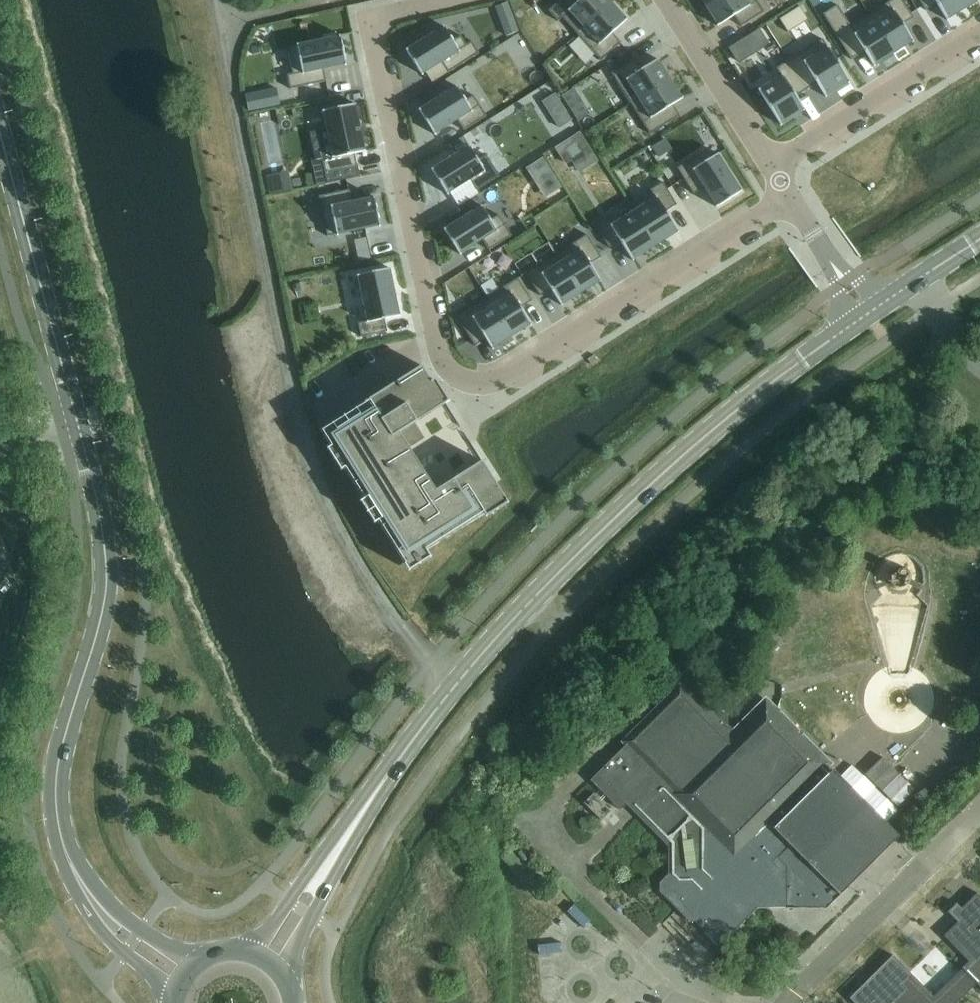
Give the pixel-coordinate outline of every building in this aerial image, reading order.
[(611,3),(608,0),(560,0),(548,11),(558,21),(563,17),(577,34),(611,3)] [(706,6),(718,24),(717,25),(718,26),(733,17),(736,22),(740,27),(747,23),(764,12),(757,0),(716,0),(706,6)] [(869,14),(894,53),(901,49),(912,42),(913,42),(914,42),(904,27),(903,25),(909,21),(914,18),(906,5),(903,0),(892,0),(891,0),(871,13),(869,14)] [(920,2),(926,10),(931,7),(937,4),(947,19),(947,20),(948,20),(948,19),(949,18),(966,7),(962,0),(919,0),(920,2)] [(617,38),(612,33),(627,20),(627,19),(626,19),(611,3),(577,34),(585,42),(601,60),(601,61),(612,51),(621,43),(617,38)] [(837,5),(823,14),(840,40),(852,60),(857,56),(865,52),(875,66),(876,66),(875,65),(886,58),(894,53),(869,14),(851,26),(837,5)] [(513,14),(500,19),(507,35),(520,30),(513,14)] [(461,65),(479,53),(475,46),(472,41),(467,44),(461,36),(456,39),(453,41),(448,32),(444,26),(443,27),(443,28),(426,39),(409,49),(408,50),(407,49),(406,50),(415,63),(422,75),(423,75),(423,74),(441,62),(444,67),(448,73),(461,65)] [(293,71),(287,73),(287,74),(290,89),(308,86),(327,82),(324,69),(345,64),(345,65),(346,65),(347,65),(340,35),(340,36),(337,36),(337,34),(336,32),(325,35),(323,35),(324,40),(298,45),(298,44),(297,45),(297,46),(293,47),(288,48),(293,71)] [(794,57),(788,61),(807,90),(817,84),(826,97),(827,96),(826,96),(838,88),(848,82),(849,83),(850,82),(849,80),(831,52),(827,46),(825,43),(823,39),(794,57)] [(737,43),(730,48),(734,55),(739,62),(743,59),(746,58),(737,43)] [(554,56),(560,65),(579,53),(573,44),(554,56)] [(670,79),(658,61),(659,60),(658,59),(641,70),(634,59),(612,73),(631,104),(670,79)] [(759,89),(758,90),(768,104),(781,125),(782,125),(782,124),(792,117),(803,110),(804,111),(805,110),(796,97),(806,91),(807,90),(788,61),(776,68),(781,76),(770,83),(760,90),(759,89)] [(458,69),(462,79),(477,74),(474,64),(458,69)] [(544,64),(530,69),(537,85),(550,80),(544,64)] [(680,116),(673,105),(682,99),(683,98),(682,97),(682,98),(670,79),(631,104),(650,134),(680,116)] [(420,109),(419,109),(419,110),(426,121),(435,135),(436,134),(446,127),(457,120),(461,125),(464,131),(475,124),(487,117),(474,96),(466,101),(456,86),(455,86),(455,87),(456,87),(455,88),(436,100),(421,110),(420,109)] [(574,88),(562,95),(571,109),(583,101),(574,88)] [(277,89),(265,92),(268,108),(280,106),(277,89)] [(557,93),(541,102),(557,129),(573,119),(557,93)] [(327,128),(311,131),(318,160),(322,159),(325,173),(341,170),(358,166),(356,159),(355,154),(366,151),(366,150),(365,150),(359,122),(355,106),(356,105),(356,104),(322,111),(323,112),(324,112),(327,128)] [(580,131),(555,146),(566,164),(591,148),(580,131)] [(433,169),(432,169),(448,195),(449,194),(448,193),(450,192),(470,179),(477,190),(485,185),(500,176),(486,155),(478,160),(470,146),(463,137),(450,145),(456,155),(433,169)] [(665,139),(652,147),(659,157),(672,149),(665,139)] [(687,162),(677,168),(686,182),(694,194),(699,191),(705,187),(710,196),(716,206),(716,207),(729,199),(742,191),(741,190),(740,190),(719,157),(717,154),(714,156),(703,163),(701,158),(698,155),(687,162)] [(548,166),(543,157),(526,168),(531,177),(548,166)] [(288,172),(267,177),(271,195),(292,191),(288,172)] [(673,222),(666,212),(671,209),(677,205),(671,196),(663,182),(651,190),(656,198),(653,199),(636,210),(634,211),(655,246),(659,243),(677,232),(678,232),(678,233),(679,232),(673,222)] [(319,196),(324,220),(328,236),(328,237),(328,236),(337,235),(337,236),(338,235),(339,235),(338,235),(338,234),(339,234),(360,230),(379,226),(379,227),(381,226),(377,208),(375,197),(374,197),(373,197),(373,198),(360,201),(352,202),(350,195),(349,190),(333,193),(320,196),(319,196)] [(512,236),(499,215),(491,220),(482,206),(445,230),(460,254),(482,239),(489,250),(512,236)] [(655,246),(634,211),(612,225),(607,217),(595,225),(602,235),(609,247),(620,241),(633,261),(634,260),(633,259),(655,246)] [(601,257),(587,235),(556,254),(581,293),(591,286),(595,283),(600,280),(590,264),(601,257)] [(369,249),(357,252),(359,262),(371,260),(369,249)] [(581,293),(556,254),(526,273),(540,296),(551,289),(561,305),(566,302),(566,301),(571,298),(571,299),(581,293)] [(395,292),(390,270),(391,270),(391,268),(357,276),(357,277),(358,276),(364,301),(368,320),(368,321),(367,321),(362,322),(358,323),(361,333),(361,337),(389,331),(387,319),(401,316),(401,315),(400,314),(400,315),(399,315),(399,314),(395,292)] [(532,301),(518,278),(487,297),(492,306),(512,336),(522,330),(521,330),(526,327),(531,324),(521,308),(532,301)] [(512,336),(492,306),(487,297),(457,317),(475,346),(486,339),(492,348),(497,345),(502,342),(512,336)] [(446,403),(422,366),(320,430),(405,563),(507,499),(496,483),(482,461),(436,490),(408,445),(422,436),(415,423),(446,403)] [(923,584),(923,583),(922,576),(918,569),(914,566),(911,564),(903,562),(895,563),(891,564),(887,567),(884,571),(883,574),(881,582),(881,586),(882,590),(886,597),(890,600),(893,602),(900,604),(908,603),(911,602),(915,599),(919,595),(921,592),(923,584)] [(787,904),(787,908),(827,908),(899,836),(830,770),(826,775),(819,768),(819,759),(766,705),(755,706),(729,732),(722,724),(723,716),(713,705),(705,705),(702,708),(680,686),(670,688),(620,736),(620,745),(587,778),(617,809),(623,803),(664,845),(663,874),(657,880),(657,891),(688,920),(694,922),(716,943),(755,904),(787,904)] [(961,763),(947,770),(952,779),(965,772),(961,763)] [(926,787),(915,794),(924,807),(935,800),(926,787)] [(594,793),(584,803),(602,821),(604,819),(612,812),(595,795),(594,793)] [(914,803),(910,808),(919,816),(924,811),(914,803)] [(521,850),(518,853),(523,861),(527,859),(521,850)] [(978,892),(962,908),(957,902),(948,911),(958,922),(944,936),(969,961),(962,968),(978,983),(979,986),(979,895),(978,892)] [(978,983),(962,968),(934,996),(894,955),(851,997),(856,1002),(958,1002),(978,983)]
